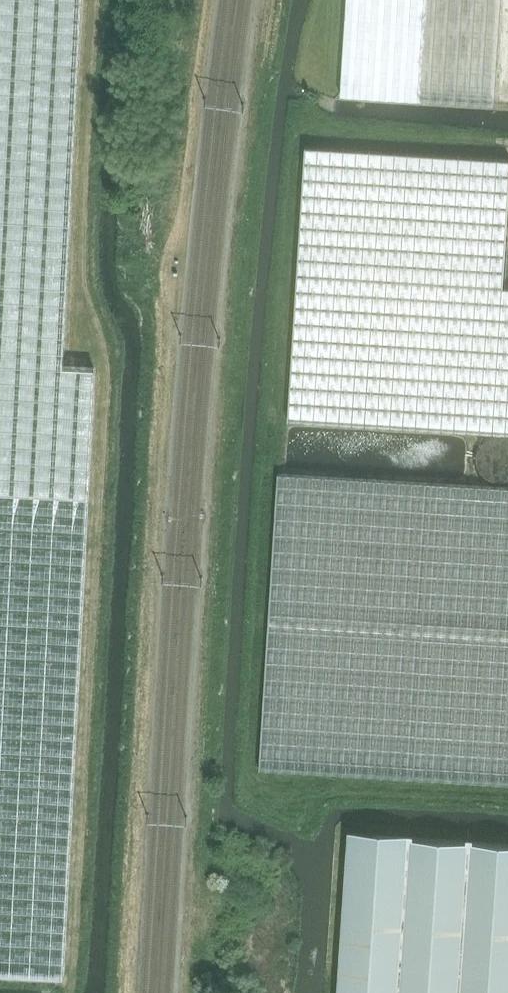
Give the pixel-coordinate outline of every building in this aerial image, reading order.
[(63,979),(95,370),(63,368),(82,0),(0,0),(0,976),(63,979)] [(337,94),(496,103),(507,104),(507,0),(342,0),(337,94)] [(471,433),(507,435),(507,286),(502,286),(507,191),(507,158),(303,146),(287,423),(471,433)] [(500,438),(491,440),(484,445),(479,452),(477,460),(478,469),(483,476),(490,481),(499,483),(507,482),(507,440),(500,438)] [(462,488),(286,478),(278,477),(260,776),(507,790),(507,491),(462,488)] [(347,833),(347,837),(338,992),(507,992),(507,844),(347,833)]
